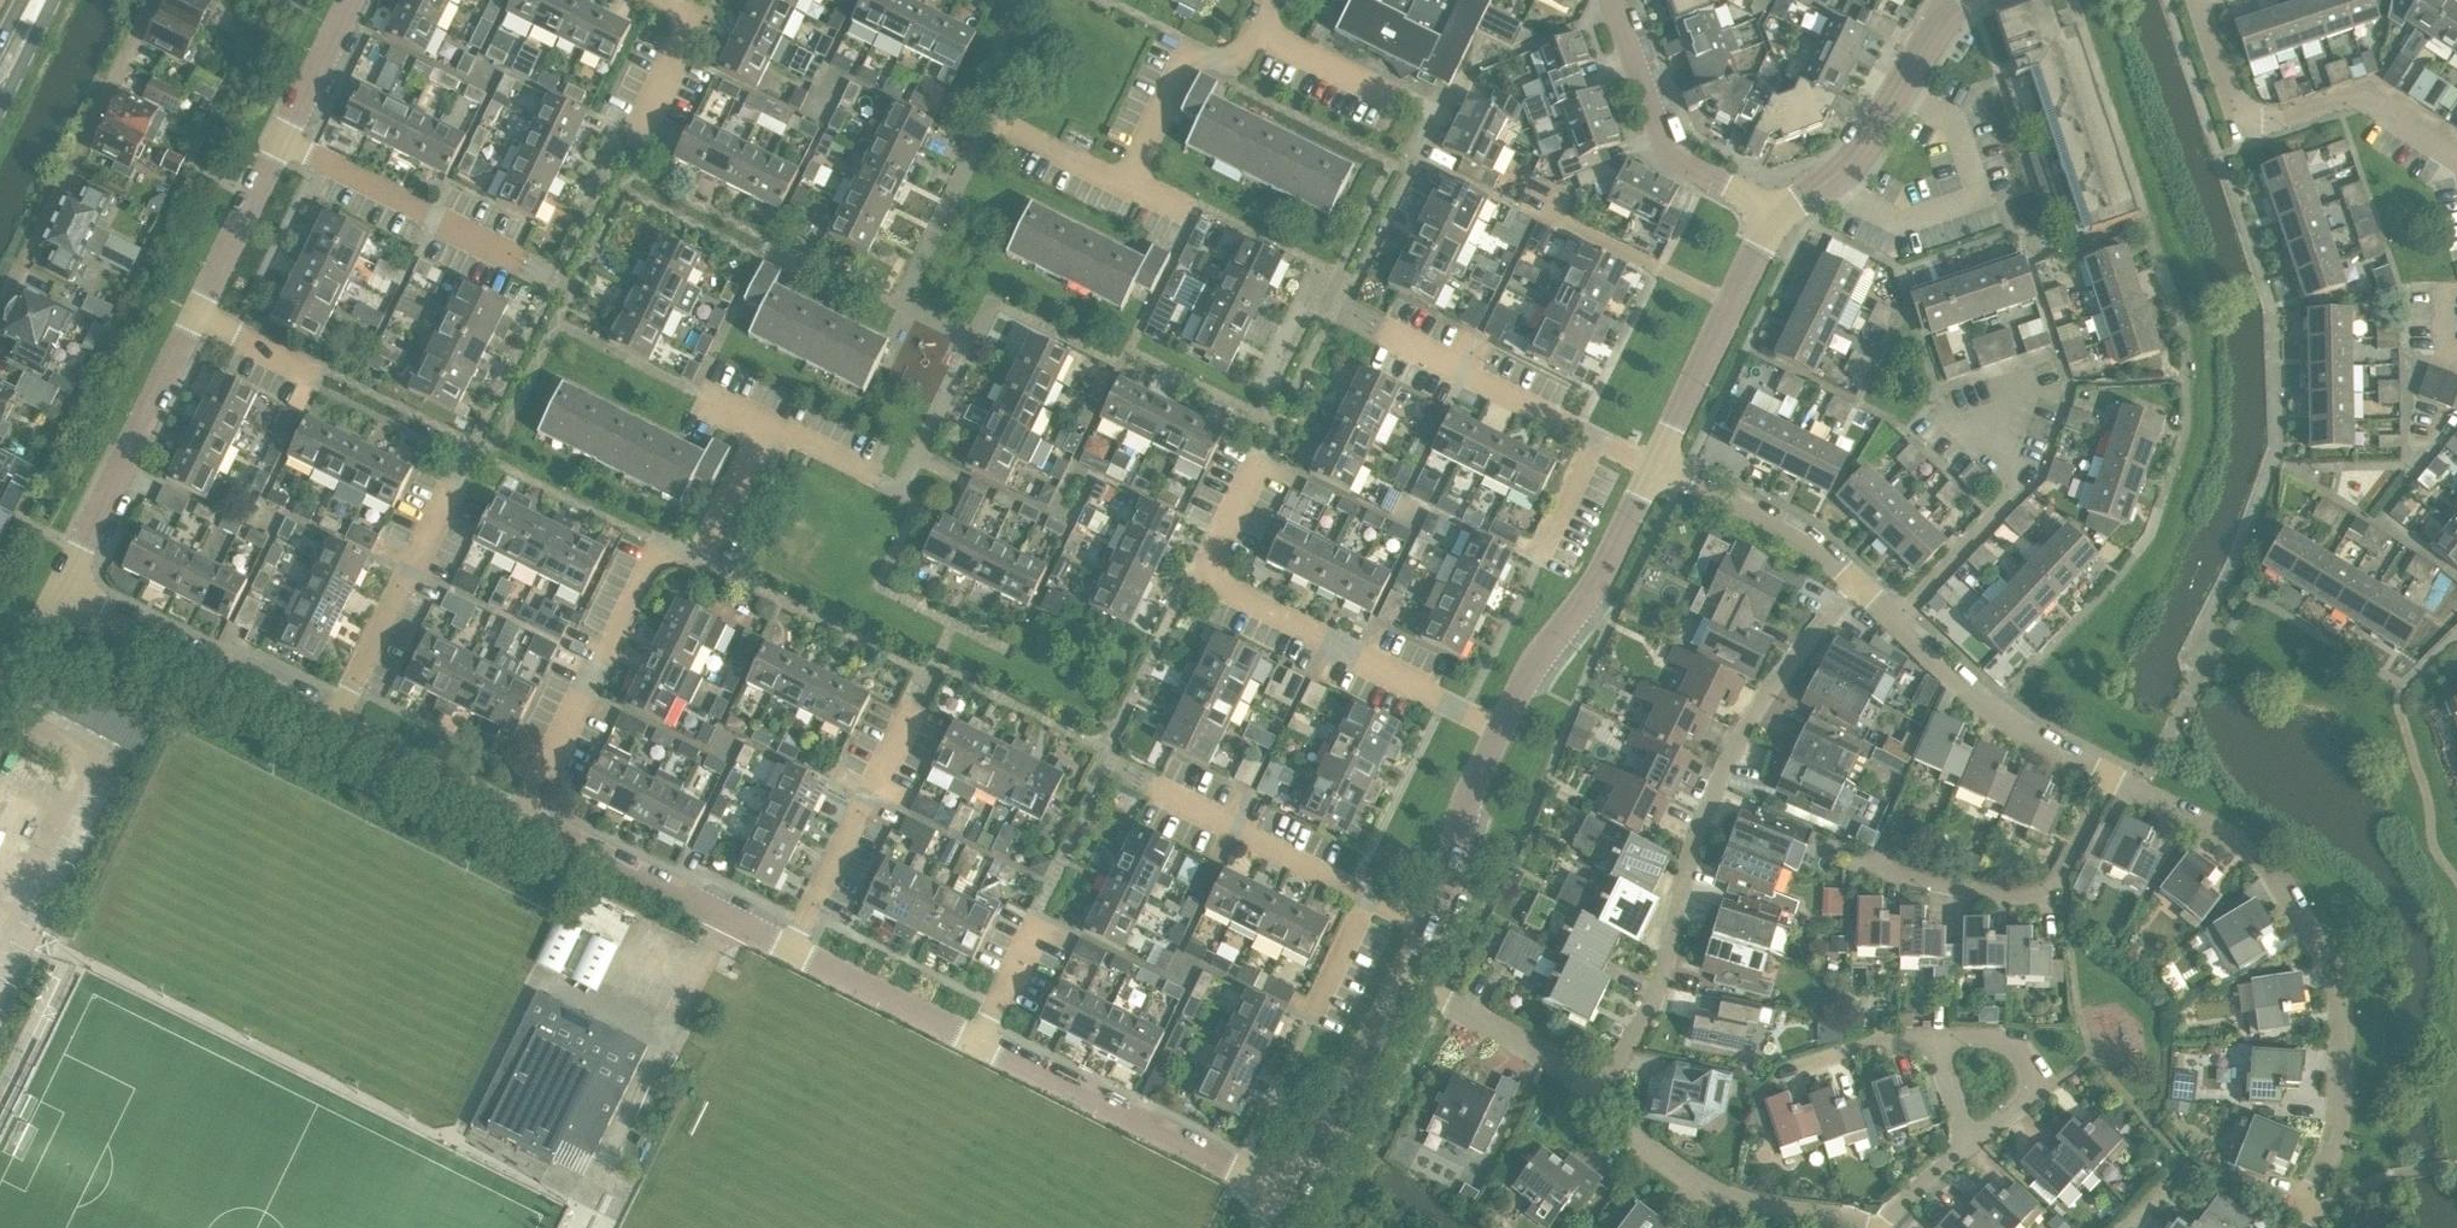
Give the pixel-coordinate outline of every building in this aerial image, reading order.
[(159,14),(197,32),(210,4),(212,0),(163,0),(159,7),(160,11),(159,14)] [(450,3),(445,0),(403,0),(398,10),(437,29),(450,3)] [(547,0),(513,0),(507,14),(533,27),(547,0)] [(579,0),(578,0),(547,0),(533,27),(559,40),(579,0)] [(585,53),(605,13),(579,0),(559,40),(585,53)] [(795,11),(774,0),(751,0),(743,17),(783,37),(795,11)] [(801,0),(774,0),(795,11),(801,0)] [(896,0),(862,0),(851,23),(878,36),(896,0)] [(924,9),(905,0),(896,0),(878,36),(904,49),(924,9)] [(1174,2),(1199,15),(1200,14),(1199,13),(1205,0),(1175,0),(1174,2)] [(1336,36),(1390,60),(1389,61),(1402,80),(1416,72),(1449,87),(1490,0),(1353,0),(1336,36)] [(1573,13),(1579,0),(1546,0),(1573,13)] [(1713,10),(1709,0),(1663,0),(1672,25),(1713,10)] [(1793,0),(1776,0),(1769,16),(1782,23),(1793,0)] [(2049,0),(1995,18),(2015,78),(2030,74),(2084,236),(2136,219),(2074,30),(2061,34),(2049,0)] [(2326,40),(2312,0),(2311,0),(2286,8),(2300,48),(2326,40)] [(2352,31),(2341,0),(2312,0),(2326,40),(2352,31)] [(2378,22),(2370,0),(2341,0),(2352,31),(2378,22)] [(2428,39),(2450,5),(2443,0),(2418,0),(2418,1),(2417,0),(2391,0),(2386,21),(2400,30),(2404,23),(2409,27),(2428,39)] [(493,24),(502,7),(491,2),(483,19),(493,24)] [(2456,49),(2456,9),(2450,5),(2428,39),(2453,55),(2456,49)] [(1856,21),(1864,26),(1871,13),(1862,8),(1856,21)] [(2274,57),(2300,48),(2286,8),(2260,17),(2274,57)] [(838,31),(847,14),(836,9),(828,26),(838,31)] [(930,62),(949,22),(924,9),(904,49),(930,62)] [(424,56),(425,55),(437,29),(398,10),(385,36),(424,56)] [(1664,53),(1721,32),(1713,10),(1672,25),(1679,44),(1663,50),(1664,53)] [(612,66),(631,26),(605,13),(585,53),(612,66)] [(1897,26),(1871,13),(1864,26),(1891,39),(1897,26)] [(151,29),(145,41),(183,60),(190,64),(196,52),(189,48),(197,32),(159,14),(158,16),(154,17),(150,26),(151,29)] [(770,63),(783,37),(743,17),(730,43),(770,63)] [(1872,66),(1875,60),(1859,52),(1867,35),(1831,17),(1819,40),(1872,66)] [(2248,66),(2274,57),(2260,17),(2234,26),(2248,66)] [(976,35),(949,22),(930,62),(942,68),(936,79),(950,86),(976,35)] [(1515,45),(1523,28),(1510,22),(1502,39),(1515,45)] [(480,50),(489,33),(478,27),(470,45),(480,50)] [(1515,45),(1539,35),(1523,28),(1515,45)] [(1689,70),(1729,55),(1739,52),(1730,29),(1721,32),(1664,53),(1667,62),(1684,56),(1689,70)] [(1578,34),(1537,51),(1546,77),(1539,80),(1544,94),(1579,81),(1574,68),(1589,63),(1578,34)] [(826,57),(834,40),(823,35),(815,52),(826,57)] [(1872,66),(1819,40),(1808,62),(1845,81),(1853,64),(1869,72),(1872,66)] [(757,89),(770,63),(730,43),(717,70),(757,89)] [(503,65),(508,55),(491,46),(486,57),(503,65)] [(403,67),(408,57),(391,48),(386,59),(403,67)] [(2367,77),(2377,73),(2370,52),(2360,56),(2367,77)] [(467,76),(476,59),(465,54),(457,71),(467,76)] [(2395,89),(2413,62),(2399,54),(2382,81),(2395,89)] [(848,74),(853,63),(836,55),(830,66),(848,74)] [(1681,100),(1738,79),(1729,55),(1689,70),(1696,88),(1679,94),(1681,100)] [(528,78),(533,67),(518,59),(512,70),(528,78)] [(381,75),(395,81),(401,68),(387,61),(381,75)] [(429,80),(434,70),(417,61),(412,72),(429,80)] [(813,83),(821,66),(811,61),(802,78),(813,83)] [(2341,85),(2352,82),(2345,61),(2334,65),(2341,85)] [(1850,111),(1854,102),(1838,95),(1845,81),(1808,62),(1797,85),(1850,111)] [(2331,89),(2341,85),(2334,65),(2324,68),(2331,89)] [(874,87),(879,76),(862,68),(857,79),(874,87)] [(212,102),(222,82),(196,69),(186,89),(212,102)] [(2421,106),(2438,79),(2424,70),(2407,97),(2421,106)] [(555,91),(561,80),(543,72),(538,83),(555,91)] [(454,92),(460,82),(443,74),(438,84),(454,92)] [(507,98),(515,81),(505,76),(496,93),(507,98)] [(1199,76),(1181,114),(1188,117),(1198,123),(1192,134),(1185,149),(1214,163),(1243,177),(1272,191),(1300,205),(1329,219),(1343,192),(1351,175),(1322,161),(1293,147),(1265,133),(1236,119),(1208,105),(1218,85),(1199,76)] [(1731,127),(1750,88),(1740,83),(1738,79),(1681,100),(1687,115),(1704,109),(1706,116),(1731,127)] [(2290,103),(2300,99),(2293,79),(2283,82),(2290,103)] [(2432,113),(2450,87),(2438,79),(2421,106),(2432,113)] [(170,111),(179,93),(153,81),(145,99),(170,111)] [(735,101),(740,90),(723,81),(718,92),(735,101)] [(900,100),(905,89),(888,81),(883,91),(900,100)] [(1579,81),(1544,94),(1553,117),(1554,117),(1554,118),(1555,118),(1556,118),(1561,116),(1567,133),(1609,117),(1599,90),(1584,95),(1579,81)] [(2279,106),(2290,103),(2283,82),(2272,85),(2279,106)] [(853,106),(861,89),(850,83),(842,100),(853,106)] [(581,104),(587,93),(569,85),(564,95),(581,104)] [(1844,123),(1850,111),(1797,85),(1792,95),(1788,97),(1803,136),(1822,128),(1828,115),(1844,123)] [(368,139),(387,100),(361,87),(341,126),(368,139)] [(481,106),(486,95),(469,87),(464,97),(481,106)] [(800,110),(808,93),(798,87),(789,105),(800,110)] [(1745,153),(1772,99),(1750,88),(1731,127),(1746,134),(1739,150),(1745,153)] [(926,113),(931,102),(914,93),(909,104),(926,113)] [(144,142),(158,113),(121,94),(115,106),(111,107),(107,115),(108,119),(106,123),(144,142)] [(761,113),(766,103),(749,94),(744,105),(761,113)] [(1521,107),(1494,94),(1488,107),(1468,97),(1455,123),(1494,142),(1506,118),(1514,122),(1521,107)] [(574,142),(587,116),(548,96),(535,123),(574,142)] [(1803,136),(1788,97),(1777,101),(1772,99),(1745,153),(1759,160),(1767,144),(1775,147),(1803,136)] [(394,152),(413,112),(387,100),(368,139),(394,152)] [(494,124),(502,107),(492,102),(483,119),(494,124)] [(920,150),(933,124),(893,104),(880,131),(920,150)] [(787,126),(792,115),(775,107),(770,118),(787,126)] [(839,132),(848,115),(837,110),(829,126),(839,132)] [(419,164),(438,125),(413,112),(394,152),(419,164)] [(1566,151),(1557,165),(1563,181),(1575,176),(1603,165),(1598,152),(1619,144),(1609,117),(1567,133),(1573,148),(1566,151)] [(700,173),(720,133),(693,120),(674,159),(700,173)] [(813,139),(819,128),(801,120),(796,131),(813,139)] [(131,166),(144,142),(106,123),(106,124),(102,125),(98,134),(99,137),(94,149),(117,160),(111,171),(130,180),(136,169),(131,166)] [(561,169),(574,142),(535,123),(522,149),(561,169)] [(1492,190),(1500,175),(1492,171),(1504,147),(1494,142),(1455,123),(1442,149),(1462,159),(1456,172),(1492,190)] [(446,178),(466,138),(438,125),(419,164),(446,178)] [(481,150),(490,133),(479,128),(470,145),(481,150)] [(907,176),(920,150),(880,131),(867,157),(907,176)] [(726,185),(745,146),(720,133),(700,173),(726,185)] [(824,136),(816,153),(827,158),(831,150),(842,155),(846,146),(835,141),(824,136)] [(2330,159),(2350,152),(2347,141),(2326,148),(2330,159)] [(752,198),(772,159),(745,146),(726,185),(752,198)] [(549,194),(561,169),(522,149),(509,175),(549,194)] [(177,175),(184,161),(170,154),(163,168),(177,175)] [(466,154),(458,171),(468,176),(477,159),(466,154)] [(894,202),(907,176),(867,157),(854,183),(894,202)] [(2270,196),(2310,183),(2301,157),(2261,170),(2270,196)] [(778,211),(798,171),(772,159),(752,198),(778,211)] [(814,184),(822,167),(812,162),(803,179),(814,184)] [(1603,165),(1575,176),(1581,191),(1607,181),(1616,185),(1607,203),(1633,215),(1652,176),(1626,164),(1621,174),(1603,166),(1603,165)] [(1477,222),(1488,199),(1432,171),(1427,180),(1437,187),(1431,199),(1477,222)] [(536,221),(549,194),(509,175),(496,201),(536,221)] [(1652,176),(1633,215),(1658,227),(1654,235),(1669,242),(1682,215),(1669,208),(1678,189),(1652,176)] [(2344,200),(2364,193),(2361,182),(2340,189),(2344,200)] [(881,229),(894,202),(854,183),(841,209),(881,229)] [(2279,222),(2319,209),(2310,183),(2270,196),(2279,222)] [(67,196),(54,222),(105,247),(135,262),(141,250),(95,227),(101,214),(105,216),(114,199),(88,186),(79,202),(67,196)] [(801,210),(810,193),(799,188),(790,205),(801,210)] [(2347,210),(2368,203),(2364,193),(2344,200),(2347,210)] [(1477,222),(1431,199),(1425,210),(1414,206),(1410,215),(1467,243),(1477,222)] [(158,214),(163,203),(159,201),(150,204),(147,208),(158,214)] [(360,258),(371,235),(314,207),(309,217),(319,223),(313,235),(360,258)] [(868,255),(881,229),(841,209),(828,235),(868,255)] [(2287,248),(2327,235),(2319,209),(2279,222),(2287,248)] [(1025,217),(1006,255),(1035,269),(1064,283),(1092,297),(1122,312),(1129,296),(1134,286),(1143,290),(1152,295),(1171,256),(1152,247),(1142,267),(1114,253),(1086,239),(1057,225),(1028,210),(1025,217)] [(1517,249),(1531,220),(1517,213),(1509,229),(1510,230),(1503,243),(1517,249)] [(1456,265),(1467,243),(1410,215),(1405,224),(1415,230),(1409,242),(1456,265)] [(1202,243),(1211,225),(1200,220),(1192,237),(1202,243)] [(105,247),(54,222),(41,247),(54,253),(46,269),(72,282),(81,264),(78,262),(84,250),(129,273),(135,262),(105,247)] [(1503,243),(1510,230),(1509,229),(1497,223),(1491,236),(1503,243)] [(1542,254),(1553,232),(1537,224),(1526,246),(1542,254)] [(2361,251),(2382,244),(2378,234),(2358,240),(2361,251)] [(360,258),(313,235),(308,246),(297,243),(292,251),(349,280),(360,258)] [(2296,274),(2336,260),(2327,235),(2287,248),(2296,274)] [(661,238),(648,264),(688,284),(700,257),(661,238)] [(1243,241),(1230,267),(1270,287),(1283,260),(1243,241)] [(1456,265),(1409,242),(1404,254),(1393,250),(1388,259),(1445,287),(1450,276),(1460,281),(1466,269),(1456,265)] [(2364,261),(2385,254),(2382,244),(2361,251),(2364,261)] [(1626,294),(1630,286),(1620,280),(1626,268),(1580,245),(1569,267),(1626,294)] [(1190,269),(1199,252),(1187,246),(1179,263),(1190,269)] [(2093,288),(2133,275),(2124,249),(2084,262),(2093,288)] [(338,302),(349,280),(292,251),(288,260),(298,266),(292,279),(338,302)] [(1505,251),(1500,259),(1509,264),(1514,255),(1505,251)] [(2020,251),(1964,270),(1909,288),(1923,330),(1930,328),(1931,333),(2036,298),(2020,251)] [(1849,301),(1861,276),(1823,257),(1811,282),(1849,301)] [(386,279),(393,266),(380,259),(373,272),(386,279)] [(1434,309),(1445,287),(1388,259),(1384,267),(1394,273),(1388,286),(1398,291),(1434,309)] [(426,279),(433,266),(420,260),(413,273),(426,279)] [(2305,300),(2345,286),(2336,260),(2296,274),(2305,300)] [(1525,280),(1532,267),(1519,261),(1513,274),(1525,280)] [(648,264),(635,291),(675,310),(689,317),(702,291),(688,284),(648,264)] [(763,264),(744,302),(752,306),(761,310),(754,325),(749,336),(778,351),(806,365),(835,379),(864,393),(877,367),(886,349),(857,334),(828,320),(800,306),(772,292),(778,280),(782,273),(763,264)] [(399,285),(406,272),(393,266),(386,279),(399,285)] [(1230,267),(1218,293),(1257,313),(1270,287),(1230,267)] [(1482,286),(1488,273),(1476,267),(1469,280),(1482,286)] [(1538,287),(1545,274),(1532,267),(1525,280),(1538,287)] [(1621,304),(1626,294),(1569,267),(1559,288),(1605,310),(1610,300),(1621,304)] [(1175,272),(1166,289),(1177,295),(1185,277),(1175,272)] [(1495,292),(1502,280),(1488,273),(1482,286),(1495,292)] [(2102,314),(2142,301),(2133,275),(2093,288),(2102,314)] [(1166,289),(1162,298),(1173,303),(1177,305),(1191,313),(1205,319),(1245,339),(1257,313),(1218,293),(1203,286),(1185,277),(1177,295),(1166,289)] [(338,302),(292,279),(286,290),(275,286),(271,295),(328,323),(338,302)] [(508,331),(513,323),(503,316),(509,304),(501,300),(462,281),(451,303),(508,331)] [(730,305),(739,288),(728,282),(720,300),(730,305)] [(1837,325),(1849,301),(1811,282),(1799,307),(1837,325)] [(2047,304),(2068,297),(2064,286),(2044,293),(2047,304)] [(1605,338),(1609,330),(1599,323),(1605,310),(1559,288),(1548,310),(1605,338)] [(635,291),(622,317),(662,336),(675,310),(635,291)] [(13,314),(60,338),(71,315),(26,293),(19,298),(13,310),(14,313),(13,314)] [(89,295),(82,310),(106,321),(113,307),(89,295)] [(317,345),(328,323),(271,295),(267,303),(276,310),(270,322),(317,345)] [(2051,314),(2071,307),(2068,297),(2047,304),(2051,314)] [(408,317),(414,304),(401,298),(395,310),(408,317)] [(1154,315),(1149,326),(1163,333),(1177,305),(1173,303),(1162,298),(1154,315)] [(1477,330),(1488,308),(1472,300),(1461,322),(1477,330)] [(2110,340),(2150,327),(2142,301),(2102,314),(2110,340)] [(365,322),(371,309),(358,303),(352,316),(365,322)] [(504,340),(508,331),(451,303),(441,325),(487,348),(493,336),(504,340)] [(421,323),(427,310),(414,304),(408,317),(421,323)] [(1497,340),(1505,324),(1504,324),(1511,311),(1498,304),(1483,333),(1497,340)] [(1892,322),(1897,313),(1877,304),(1873,313),(1892,322)] [(1825,350),(1837,325),(1799,307),(1787,331),(1825,350)] [(718,331),(726,314),(715,308),(707,326),(718,331)] [(378,328),(384,316),(371,309),(365,322),(378,328)] [(1600,347),(1605,338),(1548,310),(1537,331),(1583,354),(1589,343),(1600,347)] [(1517,330),(1523,317),(1511,311),(1504,324),(1505,324),(1517,330)] [(2309,340),(2351,339),(2351,312),(2308,312),(2309,340)] [(1887,332),(1892,322),(1873,313),(1868,323),(1887,332)] [(60,338),(13,314),(12,315),(10,316),(4,329),(4,337),(18,343),(10,359),(42,375),(60,338)] [(622,317),(609,343),(649,363),(662,336),(622,317)] [(1205,319),(1192,346),(1231,365),(1245,339),(1205,319)] [(487,375),(491,366),(482,360),(487,348),(441,325),(430,347),(487,375)] [(2119,367),(2159,353),(2150,327),(2110,340),(2119,367)] [(2375,339),(2397,339),(2397,328),(2375,329),(2375,339)] [(2007,330),(1989,336),(1998,361),(2015,355),(2007,330)] [(1582,382),(1587,373),(1577,367),(1583,354),(1537,331),(1526,354),(1582,382)] [(1812,375),(1825,350),(1787,331),(1775,356),(1812,375)] [(2047,333),(2035,337),(2038,347),(2050,343),(2047,333)] [(705,357),(713,340),(703,334),(694,352),(705,357)] [(1031,336),(1018,363),(1057,382),(1070,356),(1031,336)] [(1971,342),(1980,367),(1983,366),(1998,361),(1989,336),(1971,342)] [(2023,341),(2026,352),(2038,347),(2035,337),(2023,341)] [(2064,355),(2085,348),(2081,338),(2061,345),(2064,355)] [(2309,367),(2352,367),(2351,339),(2309,340),(2309,367)] [(2376,350),(2397,350),(2397,339),(2375,339),(2376,350)] [(374,354),(384,359),(386,360),(392,347),(380,341),(374,354)] [(360,366),(366,353),(353,347),(347,360),(360,366)] [(400,367),(406,354),(392,347),(386,360),(400,367)] [(483,383),(487,375),(430,347),(419,369),(466,392),(472,380),(483,383)] [(2068,365),(2088,359),(2085,348),(2064,355),(2068,365)] [(1868,371),(1873,361),(1854,352),(1849,362),(1868,371)] [(384,359),(374,354),(367,367),(378,373),(384,359)] [(1966,360),(1954,364),(1958,375),(1970,371),(1966,360)] [(692,383),(700,366),(690,361),(681,378),(692,383)] [(1863,381),(1868,371),(1849,362),(1844,372),(1863,381)] [(1018,363),(1005,389),(1044,409),(1057,382),(1018,363)] [(1942,368),(1946,379),(1958,375),(1954,364),(1942,368)] [(2310,395),(2352,394),(2352,367),(2309,367),(2310,395)] [(2435,404),(2446,374),(2428,367),(2417,397),(2435,404)] [(465,419),(470,409),(460,403),(466,392),(419,369),(408,391),(465,419)] [(1389,416),(1402,389),(1362,370),(1349,397),(1389,416)] [(1785,397),(1795,377),(1785,372),(1776,393),(1785,397)] [(4,439),(10,427),(0,422),(1,419),(6,422),(14,405),(9,403),(12,397),(22,402),(34,378),(24,373),(16,389),(3,382),(0,387),(0,437),(4,439)] [(53,373),(48,384),(60,390),(65,379),(53,373)] [(2456,393),(2456,378),(2446,374),(2435,404),(2451,410),(2456,393)] [(245,421),(258,395),(218,375),(205,401),(245,421)] [(1795,402),(1805,382),(1795,377),(1785,397),(1795,402)] [(1126,432),(1146,393),(1119,379),(1100,419),(1126,432)] [(1100,403),(1109,386),(1098,380),(1089,398),(1100,403)] [(2376,393),(2398,393),(2398,383),(2376,383),(2376,393)] [(1005,389),(992,414),(1032,434),(1044,409),(1005,389)] [(560,390),(538,434),(568,449),(596,463),(625,477),(653,491),(682,506),(689,492),(695,480),(705,485),(712,489),(714,485),(731,451),(713,442),(706,455),(703,461),(675,447),(647,433),(618,419),(590,405),(560,390)] [(1152,445),(1172,405),(1146,393),(1126,432),(1152,445)] [(2377,405),(2398,405),(2398,393),(2376,393),(2377,405)] [(2311,422),(2353,421),(2352,394),(2310,395),(2311,422)] [(1834,421),(1844,401),(1834,396),(1825,416),(1834,421)] [(1376,442),(1389,416),(1349,397),(1336,422),(1376,442)] [(232,447),(245,421),(205,401),(192,427),(232,447)] [(1843,425),(1853,406),(1844,401),(1834,421),(1843,425)] [(1431,437),(1445,411),(1431,404),(1418,431),(1431,437)] [(1178,458),(1198,418),(1172,405),(1152,445),(1178,458)] [(1087,429),(1096,412),(1085,406),(1077,423),(1087,429)] [(287,442),(300,416),(285,408),(272,434),(287,442)] [(2152,448),(2161,422),(2121,408),(2112,434),(2152,448)] [(1755,459),(1774,421),(1749,409),(1730,447),(1755,459)] [(2088,426),(2091,416),(2071,409),(2067,419),(2088,426)] [(1459,466),(1478,427),(1452,413),(1432,453),(1459,466)] [(992,414),(979,441),(1019,460),(1029,465),(1041,439),(1032,434),(992,414)] [(314,471),(333,431),(307,418),(288,458),(314,471)] [(1205,471),(1220,440),(1224,431),(1198,418),(1178,458),(1205,471)] [(2084,436),(2088,426),(2067,419),(2064,430),(2084,436)] [(1779,471),(1798,433),(1774,421),(1755,459),(1779,471)] [(2311,450),(2353,449),(2353,421),(2311,422),(2311,450)] [(1363,468),(1376,442),(1336,422),(1323,448),(1363,468)] [(219,473),(232,447),(192,427),(179,453),(219,473)] [(1484,479),(1504,440),(1478,427),(1459,466),(1484,479)] [(340,484),(360,444),(333,431),(314,471),(340,484)] [(1075,455),(1083,438),(1072,432),(1064,449),(1075,455)] [(1804,483),(1822,445),(1798,433),(1779,471),(1804,483)] [(2144,474),(2152,448),(2112,434),(2104,460),(2144,474)] [(1409,437),(1401,454),(1417,462),(1425,445),(1409,437)] [(2377,449),(2399,449),(2398,438),(2376,438),(2377,449)] [(1510,492),(1530,452),(1504,440),(1484,479),(1510,492)] [(979,441),(966,467),(1006,487),(1006,486),(1019,460),(979,441)] [(366,496),(386,457),(360,444),(340,484),(366,496)] [(1903,467),(1918,451),(1910,444),(1896,459),(1903,467)] [(1829,495),(1847,457),(1822,445),(1804,483),(1829,495)] [(275,468),(283,451),(272,446),(264,463),(275,468)] [(1350,495),(1350,494),(1363,468),(1323,448),(1310,475),(1350,495)] [(4,484),(8,476),(9,477),(0,497),(0,508),(13,515),(31,477),(35,468),(0,451),(0,482),(4,484)] [(1911,474),(1926,459),(1918,451),(1903,467),(1911,474)] [(1097,471),(1102,460),(1085,452),(1080,463),(1097,471)] [(1535,505),(1555,465),(1530,452),(1510,492),(1535,505)] [(206,500),(219,473),(179,453),(166,481),(206,500)] [(393,509),(394,509),(413,470),(386,457),(366,496),(393,509)] [(1062,481),(1070,463),(1060,458),(1051,476),(1062,481)] [(2438,480),(2448,468),(2436,458),(2427,470),(2438,480)] [(2135,500),(2144,474),(2104,460),(2095,486),(2135,500)] [(2071,478),(2074,467),(2054,461),(2051,471),(2071,478)] [(1970,491),(1986,475),(1974,463),(1958,479),(1970,491)] [(1123,484),(1128,473),(1111,464),(1106,475),(1123,484)] [(1402,465),(1394,483),(1404,488),(1413,470),(1402,465)] [(1856,517),(1885,486),(1864,467),(1836,498),(1856,517)] [(2428,492),(2438,480),(2427,470),(2416,483),(2428,492)] [(262,494),(271,477),(260,471),(251,489),(262,494)] [(2067,488),(2071,478),(2051,471),(2047,481),(2067,488)] [(1149,496),(1154,485),(1137,477),(1132,488),(1149,496)] [(968,530),(984,497),(989,487),(972,478),(967,489),(951,521),(942,516),(922,556),(950,570),(969,530),(968,530)] [(1100,504),(1109,486),(1098,481),(1089,498),(1100,504)] [(1308,482),(1302,494),(1327,507),(1333,494),(1308,482)] [(1942,505),(1957,489),(1950,482),(1935,497),(1942,505)] [(1049,507),(1057,490),(1047,484),(1038,502),(1049,507)] [(1416,485),(1411,496),(1427,504),(1433,493),(1416,485)] [(1876,536),(1905,505),(1885,486),(1856,517),(1876,536)] [(2126,526),(2135,500),(2095,486),(2086,512),(2088,513),(2084,526),(2107,540),(2121,524),(2126,526)] [(182,516),(189,501),(163,488),(155,503),(182,516)] [(1950,512),(1965,497),(1957,489),(1942,505),(1950,512)] [(284,509),(290,499),(272,490),(267,501),(284,509)] [(1175,509),(1180,498),(1163,490),(1158,501),(1175,509)] [(1010,510),(1015,499),(998,491),(993,502),(1010,510)] [(1390,491),(1381,509),(1391,514),(1400,496),(1390,491)] [(495,555),(524,498),(514,494),(508,503),(495,497),(472,544),(495,555)] [(249,521),(258,503),(247,498),(238,515),(249,521)] [(517,566),(539,519),(528,513),(532,502),(524,498),(495,555),(517,566)] [(1454,517),(1460,507),(1443,498),(1437,509),(1454,517)] [(1354,518),(1359,507),(1342,499),(1336,509),(1354,518)] [(2321,523),(2332,504),(2323,499),(2312,517),(2321,523)] [(1168,548),(1181,521),(1141,501),(1128,528),(1168,548)] [(311,522),(316,512),(299,503),(294,514),(311,522)] [(1036,523),(1041,512),(1024,504),(1018,515),(1036,523)] [(2330,528),(2341,510),(2332,504),(2321,523),(2330,528)] [(2401,526),(2411,514),(2399,504),(2389,516),(2401,526)] [(210,524),(215,513),(198,505),(193,516),(210,524)] [(1895,554),(1924,524),(1905,505),(1876,536),(1895,554)] [(2019,506),(2012,514),(2027,529),(2035,521),(2019,506)] [(1088,530),(1096,512),(1085,507),(1077,524),(1088,530)] [(1380,531),(1385,520),(1368,511),(1362,522),(1380,531)] [(1480,530),(1486,520),(1468,511),(1463,522),(1480,530)] [(1433,536),(1441,519),(1430,513),(1422,531),(1433,536)] [(2012,514),(2004,522),(2020,537),(2027,529),(2012,514)] [(538,576),(566,519),(557,515),(551,525),(539,519),(517,566),(538,576)] [(337,535),(342,524),(325,516),(320,527),(337,535)] [(1062,536),(1067,525),(1050,517),(1044,527),(1062,536)] [(236,537),(241,526),(224,518),(219,528),(236,537)] [(289,542),(297,525),(286,519),(278,537),(289,542)] [(560,587),(583,540),(571,535),(575,524),(566,519),(538,576),(560,587)] [(1496,521),(1489,535),(1514,547),(1520,533),(1496,521)] [(372,552),(378,541),(380,536),(353,523),(346,539),(372,552)] [(1293,577),(1312,537),(1285,524),(1266,564),(1293,577)] [(1406,544),(1411,533),(1394,524),(1388,535),(1406,544)] [(1916,573),(1945,543),(1924,524),(1895,554),(1916,573)] [(2449,525),(2430,549),(2456,571),(2456,531),(2449,525)] [(2367,551),(2378,532),(2369,527),(2358,545),(2367,551)] [(1156,574),(1168,548),(1128,528),(1116,554),(1156,574)] [(2078,577),(2096,557),(2066,528),(2047,548),(2078,577)] [(126,535),(113,562),(114,563),(124,567),(122,570),(149,583),(168,543),(142,530),(137,540),(127,535),(126,535)] [(976,582),(995,543),(969,530),(950,570),(976,582)] [(262,550),(268,539),(250,531),(245,541),(262,550)] [(2285,581),(2292,569),(2307,545),(2284,531),(2262,567),(2285,581)] [(2376,556),(2387,538),(2378,532),(2367,551),(2376,556)] [(1075,556),(1083,538),(1073,533),(1064,550),(1075,556)] [(1500,580),(1513,553),(1473,534),(1460,560),(1500,580)] [(582,598),(610,541),(601,536),(594,546),(583,540),(560,587),(582,598)] [(1706,542),(1700,555),(1726,568),(1726,569),(1714,594),(1742,608),(1741,609),(1757,617),(1761,619),(1777,587),(1756,576),(1763,563),(1759,561),(1709,536),(1706,542)] [(1319,590),(1338,550),(1312,537),(1293,577),(1319,590)] [(1420,562),(1428,545),(1418,539),(1409,557),(1420,562)] [(356,586),(365,569),(369,559),(329,540),(316,567),(356,586)] [(168,543),(149,583),(175,596),(195,556),(168,543)] [(1002,595),(1021,556),(995,543),(976,582),(1002,595)] [(2309,595),(2316,583),(2330,559),(2307,545),(2292,569),(2285,581),(2309,595)] [(275,569),(284,551),(273,546),(264,563),(275,569)] [(1974,554),(1990,569),(1997,561),(1982,546),(1974,554)] [(2059,597),(2078,577),(2047,548),(2028,568),(2059,597)] [(1345,603),(1364,563),(1338,550),(1319,590),(1345,603)] [(1143,600),(1156,574),(1116,554),(1104,580),(1143,600)] [(1974,554),(1966,562),(1982,577),(1990,569),(1974,554)] [(2413,579),(2424,561),(2415,555),(2404,573),(2413,579)] [(195,556),(175,596),(201,609),(220,569),(195,556)] [(1027,608),(1047,569),(1047,568),(1021,556),(1002,595),(1027,608)] [(1062,582),(1068,569),(1071,564),(1060,559),(1051,576),(1062,582)] [(2332,609),(2354,573),(2330,559),(2316,583),(2309,595),(2332,609)] [(1487,606),(1500,580),(1460,560),(1447,586),(1487,606)] [(2423,584),(2434,566),(2424,561),(2413,579),(2423,584)] [(1371,616),(1391,576),(1364,563),(1345,603),(1371,616)] [(1407,588),(1416,571),(1405,565),(1396,583),(1407,588)] [(343,612),(356,586),(316,567),(303,593),(343,612)] [(2040,617),(2059,597),(2028,568),(2009,587),(2040,617)] [(220,569),(201,609),(228,622),(247,582),(220,569)] [(474,597),(482,582),(460,571),(452,587),(474,597)] [(263,594),(271,577),(261,572),(252,589),(263,594)] [(2355,623),(2377,587),(2354,573),(2332,609),(2355,623)] [(509,598),(515,585),(502,579),(496,591),(509,598)] [(1131,627),(1143,600),(1104,580),(1091,607),(1131,627)] [(1474,632),(1487,606),(1447,586),(1435,612),(1474,632)] [(1944,586),(1936,594),(1952,609),(1960,601),(1944,586)] [(2021,636),(2040,617),(2009,587),(1990,607),(2021,636)] [(2379,638),(2386,626),(2401,602),(2377,587),(2355,623),(2379,638)] [(1701,588),(1689,611),(1703,618),(1690,644),(1703,650),(1701,654),(1749,678),(1767,643),(1733,626),(1741,609),(1742,608),(1714,594),(1701,588)] [(1057,617),(1067,598),(1050,590),(1041,608),(1057,617)] [(502,611),(509,598),(496,591),(489,605),(502,611)] [(1392,624),(1405,598),(1392,591),(1379,618),(1392,624)] [(471,620),(478,606),(449,592),(441,608),(457,616),(458,613),(471,620)] [(330,638),(343,612),(303,593),(291,619),(330,638)] [(251,632),(264,605),(248,598),(235,624),(251,632)] [(760,598),(755,608),(758,618),(768,622),(776,606),(760,598)] [(552,619),(553,617),(558,607),(545,600),(539,613),(552,619)] [(677,601),(663,628),(703,647),(714,653),(727,626),(716,621),(677,601)] [(2402,652),(2424,616),(2401,602),(2386,626),(2379,638),(2402,652)] [(2002,656),(2021,636),(1990,607),(1971,627),(2002,656)] [(567,609),(562,619),(570,623),(577,626),(582,616),(567,609)] [(1461,659),(1474,632),(1435,612),(1421,639),(1461,659)] [(465,632),(471,620),(458,613),(457,616),(452,626),(465,632)] [(552,619),(539,613),(532,626),(561,640),(569,624),(553,617),(552,619)] [(318,665),(330,638),(291,619),(278,645),(318,665)] [(514,641),(521,628),(508,621),(501,635),(514,641)] [(690,674),(703,647),(663,628),(650,654),(690,674)] [(1251,680),(1263,658),(1206,630),(1201,639),(1211,645),(1205,657),(1251,680)] [(746,668),(759,642),(744,634),(731,661),(746,668)] [(428,693),(451,646),(428,635),(400,692),(409,696),(415,687),(428,693)] [(508,654),(514,641),(501,635),(495,647),(508,654)] [(550,662),(558,646),(536,635),(528,651),(550,662)] [(1905,667),(1855,639),(1847,653),(1834,646),(1820,671),(1871,699),(1885,673),(1898,680),(1905,667)] [(773,698),(792,658),(766,645),(746,685),(773,698)] [(444,714),(472,657),(451,646),(428,693),(439,698),(435,709),(444,714)] [(1732,707),(1744,683),(1675,649),(1669,662),(1690,673),(1676,700),(1710,718),(1719,700),(1732,707)] [(650,654),(638,680),(677,699),(689,705),(702,679),(690,674),(650,654)] [(471,714),(494,667),(472,657),(444,714),(452,718),(459,708),(471,714)] [(1251,680),(1205,657),(1199,669),(1188,665),(1184,674),(1241,702),(1251,680)] [(799,711),(819,671),(792,658),(773,698),(799,711)] [(487,735),(515,678),(494,667),(471,714),(482,719),(478,730),(487,735)] [(825,723),(844,684),(819,671),(799,711),(825,723)] [(1291,707),(1305,679),(1289,671),(1281,687),(1284,688),(1278,701),(1291,707)] [(1863,742),(1870,730),(1857,722),(1871,699),(1820,671),(1805,698),(1818,705),(1812,715),(1811,717),(1863,742)] [(733,694),(741,677),(731,672),(722,689),(733,694)] [(1230,723),(1241,702),(1184,674),(1180,682),(1189,689),(1184,700),(1230,723)] [(49,712),(64,681),(51,675),(36,705),(49,712)] [(1925,676),(1912,701),(1925,708),(1938,683),(1925,676)] [(514,735),(537,689),(515,678),(487,735),(496,739),(502,729),(514,735)] [(664,726),(677,699),(638,680),(625,706),(664,726)] [(77,688),(64,681),(49,712),(62,718),(77,688)] [(1278,701),(1284,688),(1281,687),(1271,682),(1265,695),(1278,701)] [(1316,712),(1327,690),(1311,682),(1300,704),(1316,712)] [(1698,741),(1710,718),(1676,700),(1642,683),(1634,698),(1656,708),(1643,735),(1676,752),(1685,735),(1698,741)] [(851,737),(870,699),(871,697),(844,684),(825,723),(851,737)] [(77,688),(62,718),(75,724),(90,694),(77,688)] [(75,724),(88,731),(103,701),(90,694),(75,724)] [(720,720),(729,703),(718,698),(709,715),(720,720)] [(1230,723),(1184,700),(1178,712),(1167,708),(1163,717),(1220,745),(1230,723)] [(103,701),(88,731),(100,737),(116,707),(103,701)] [(2442,707),(2456,746),(2456,701),(2442,707)] [(1399,753),(1404,744),(1394,738),(1400,726),(1353,703),(1342,725),(1399,753)] [(128,714),(116,707),(100,737),(113,744),(128,714)] [(641,742),(649,726),(622,713),(615,729),(641,742)] [(126,750),(141,720),(128,714),(113,744),(126,750)] [(1957,788),(1972,752),(1961,748),(1962,744),(1960,743),(1966,729),(1932,715),(1913,760),(1942,772),(1938,780),(1957,788)] [(743,736),(748,726),(731,717),(725,728),(743,736)] [(1209,767),(1220,745),(1163,717),(1158,725),(1168,732),(1162,744),(1209,767)] [(1863,742),(1811,717),(1791,758),(1844,783),(1858,789),(1870,763),(1870,762),(1871,759),(1903,776),(1908,766),(1907,766),(1897,760),(1890,756),(1889,755),(1876,749),(1863,742)] [(953,780),(982,723),(974,719),(968,729),(955,723),(932,770),(953,780)] [(1299,739),(1305,726),(1292,719),(1286,732),(1299,739)] [(141,720),(126,750),(139,757),(154,727),(141,720)] [(707,746),(716,729),(705,723),(696,741),(707,746)] [(976,791),(999,744),(988,739),(991,728),(982,723),(953,780),(976,791)] [(1257,744),(1263,731),(1250,725),(1244,738),(1257,744)] [(1395,762),(1399,753),(1342,725),(1332,747),(1378,770),(1384,758),(1395,762)] [(1574,725),(1565,746),(1582,753),(1591,732),(1574,725)] [(1312,745),(1318,732),(1305,726),(1299,739),(1312,745)] [(769,749),(774,738),(757,730),(751,741),(769,749)] [(1690,789),(1702,765),(1676,752),(1643,735),(1634,730),(1627,744),(1649,755),(1635,782),(1669,800),(1677,782),(1690,789)] [(670,750),(675,739),(658,731),(652,741),(670,750)] [(1270,751),(1276,738),(1263,731),(1257,744),(1270,751)] [(997,801),(1025,744),(1017,741),(1011,750),(999,744),(976,791),(997,801)] [(696,763),(701,752),(683,743),(678,754),(696,763)] [(795,762),(800,751),(783,743),(777,753),(795,762)] [(2001,816),(2016,780),(2005,775),(2006,772),(2004,771),(2010,757),(1976,743),(1972,752),(1957,788),(1986,800),(1982,808),(2001,816)] [(1019,812),(1042,765),(1031,760),(1035,749),(1025,744),(997,801),(1019,812)] [(1896,744),(1890,756),(1897,760),(1907,766),(1914,754),(1896,744)] [(608,809),(628,769),(633,759),(606,746),(601,756),(581,796),(608,809)] [(747,768),(755,751),(745,746),(736,763),(747,768)] [(1378,796),(1382,788),(1373,781),(1378,770),(1332,747),(1321,768),(1378,796)] [(830,779),(837,764),(811,751),(803,766),(830,779)] [(721,776),(727,765),(709,756),(704,767),(721,776)] [(1251,788),(1262,766),(1246,758),(1235,780),(1251,788)] [(1839,827),(1846,814),(1832,807),(1844,783),(1791,758),(1780,782),(1793,788),(1787,803),(1839,827)] [(1042,824),(1070,767),(1060,762),(1054,772),(1042,765),(1019,812),(1042,824)] [(1273,799),(1281,783),(1278,782),(1284,769),(1271,762),(1257,791),(1273,799)] [(1657,823),(1669,800),(1635,782),(1600,765),(1594,778),(1615,789),(1600,818),(1634,835),(1644,817),(1657,823)] [(814,812),(827,786),(788,766),(775,793),(814,812)] [(1374,805),(1378,796),(1321,768),(1311,790),(1357,813),(1363,801),(1374,805)] [(633,821),(653,782),(628,769),(608,809),(633,821)] [(1291,788),(1297,775),(1284,769),(1278,782),(1281,783),(1291,788)] [(2046,844),(2061,808),(2049,803),(2050,800),(2048,799),(2054,785),(2020,770),(2016,780),(2001,816),(2030,828),(2026,836),(2046,844)] [(660,834),(679,795),(684,785),(658,772),(653,782),(633,821),(660,834)] [(734,794),(743,777),(732,772),(723,789),(734,794)] [(1356,840),(1361,831),(1351,825),(1357,813),(1311,790),(1300,812),(1356,840)] [(802,838),(814,812),(775,793),(762,819),(802,838)] [(686,848),(706,808),(679,795),(660,834),(686,848)] [(934,823),(942,807),(919,796),(911,812),(934,823)] [(721,820),(730,803),(719,797),(711,815),(721,820)] [(967,825),(974,811),(961,805),(955,818),(967,825)] [(1738,821),(1728,847),(1782,867),(1796,872),(1806,846),(1811,832),(1757,811),(1755,816),(1742,811),(1738,821)] [(1057,812),(1052,823),(1064,828),(1069,818),(1057,812)] [(1671,858),(1588,815),(1571,846),(1589,855),(1600,834),(1619,845),(1603,877),(1611,882),(1612,881),(1649,900),(1671,858)] [(929,846),(936,832),(907,818),(899,834),(915,842),(917,840),(929,846)] [(962,837),(967,825),(955,818),(949,831),(962,837)] [(788,864),(802,838),(762,819),(749,845),(788,864)] [(2099,824),(2081,862),(2098,871),(2102,864),(2127,876),(2124,884),(2143,893),(2160,858),(2148,852),(2149,849),(2147,848),(2154,835),(2121,819),(2115,831),(2099,824)] [(709,858),(722,831),(706,823),(693,850),(709,858)] [(1011,846),(1018,832),(1005,826),(998,840),(1011,846)] [(1162,874),(1175,847),(1135,828),(1122,854),(1162,874)] [(948,867),(959,844),(950,839),(939,863),(948,867)] [(923,858),(929,846),(917,840),(915,842),(910,852),(923,858)] [(1005,858),(1011,846),(998,840),(992,852),(1005,858)] [(775,891),(788,864),(749,845),(736,871),(775,891)] [(973,867),(979,854),(966,847),(960,861),(973,867)] [(1728,847),(1717,876),(1730,882),(1725,894),(1739,898),(1794,917),(1798,904),(1772,894),(1782,867),(1728,847)] [(2195,931),(2219,900),(2209,892),(2211,889),(2209,888),(2219,876),(2190,853),(2159,892),(2184,911),(2178,918),(2195,931)] [(1162,875),(1162,874),(1122,854),(1109,880),(1149,900),(1156,886),(1167,892),(1173,880),(1162,875)] [(885,918),(908,871),(886,861),(858,918),(868,922),(874,913),(885,918)] [(967,880),(973,867),(960,861),(954,873),(967,880)] [(1205,895),(1218,869),(1203,861),(1190,888),(1205,895)] [(1011,885),(1017,872),(1004,866),(998,879),(1011,885)] [(1513,869),(1509,879),(1519,884),(1522,877),(1521,873),(1513,869)] [(902,939),(930,882),(908,871),(885,918),(897,924),(894,935),(902,939)] [(1231,924),(1251,884),(1224,871),(1204,910),(1231,924)] [(1569,874),(1554,903),(1619,937),(1637,946),(1658,904),(1649,900),(1612,881),(1611,882),(1599,905),(1580,895),(1586,883),(1569,874)] [(1136,926),(1149,900),(1109,880),(1097,906),(1136,926)] [(928,940),(952,893),(930,882),(902,939),(911,944),(917,934),(928,940)] [(1257,936),(1277,897),(1251,884),(1231,924),(1257,936)] [(945,960),(973,904),(952,893),(928,940),(941,946),(937,956),(945,960)] [(973,961),(996,915),(994,914),(1000,903),(979,893),(973,904),(945,960),(954,965),(961,955),(973,961)] [(1619,937),(1554,903),(1537,894),(1522,924),(1539,933),(1550,912),(1569,922),(1553,954),(1599,977),(1619,937)] [(1283,949),(1303,910),(1277,897),(1257,936),(1283,949)] [(1722,906),(1712,936),(1768,953),(1776,926),(1790,931),(1794,917),(1739,898),(1737,904),(1723,900),(1722,906)] [(1192,921),(1200,904),(1190,899),(1181,916),(1192,921)] [(1857,900),(1855,949),(1876,949),(1876,958),(1899,959),(1900,920),(1887,920),(1887,916),(1885,916),(1886,900),(1857,900)] [(2231,976),(2265,956),(2258,945),(2260,943),(2259,941),(2273,933),(2254,902),(2212,927),(2205,931),(2207,933),(2206,934),(2220,958),(2231,976)] [(1123,952),(1136,926),(1097,906),(1083,933),(1123,952)] [(1900,920),(1899,959),(1919,959),(1919,968),(1933,968),(1932,983),(1952,983),(1952,965),(1953,946),(1943,946),(1944,929),(1930,929),(1930,926),(1928,925),(1929,910),(1900,909),(1900,920)] [(1310,962),(1329,923),(1303,910),(1283,949),(1310,962)] [(556,920),(535,963),(560,974),(581,932),(556,920)] [(1953,946),(1952,965),(1963,966),(1963,969),(1984,970),(1984,978),(2006,979),(2007,940),(1994,940),(1995,936),(1993,936),(1993,921),(1964,920),(1963,947),(1953,946)] [(1179,947),(1187,930),(1177,925),(1168,942),(1179,947)] [(2007,940),(2006,979),(2027,980),(2026,988),(2050,988),(2051,949),(2037,949),(2038,946),(2036,946),(2036,930),(2007,930),(2007,940)] [(1599,977),(1553,954),(1508,931),(1493,961),(1527,978),(1538,957),(1557,967),(1540,1000),(1586,1023),(1608,981),(1599,977)] [(1704,962),(1701,972),(1715,976),(1715,977),(1713,982),(1769,999),(1773,985),(1759,980),(1768,953),(1712,936),(1704,962)] [(595,992),(601,981),(616,949),(592,937),(576,970),(571,980),(595,992)] [(1099,968),(1107,953),(1080,939),(1073,954),(1099,968)] [(1201,962),(1206,951),(1189,943),(1184,953),(1201,962)] [(1166,973),(1175,956),(1164,950),(1155,968),(1166,973)] [(1227,975),(1232,964),(1215,955),(1210,966),(1227,975)] [(1127,976),(1133,965),(1115,957),(1110,968),(1127,976)] [(1253,988),(1258,977),(1241,968),(1236,979),(1253,988)] [(1153,989),(1159,978),(1141,970),(1136,981),(1153,989)] [(1205,994),(1214,977),(1203,972),(1194,989),(1205,994)] [(2248,1035),(2287,1031),(2285,1017),(2289,1017),(2288,1015),(2303,1013),(2299,976),(2250,982),(2254,1014),(2246,1014),(2248,1035)] [(1288,1005),(1295,992),(1296,990),(1269,977),(1262,992),(1288,1005)] [(1066,1035),(1086,996),(1059,982),(1039,1022),(1066,1035)] [(1179,1002),(1184,991),(1167,983),(1162,993),(1179,1002)] [(1273,1039),(1286,1012),(1246,992),(1233,1019),(1273,1039)] [(592,1157),(647,1048),(538,993),(471,1126),(486,1133),(489,1128),(553,1161),(562,1142),(592,1157)] [(1092,1048),(1112,1008),(1086,996),(1066,1035),(1092,1048)] [(1192,1020),(1201,1003),(1190,998),(1182,1015),(1192,1020)] [(1773,1029),(1777,1011),(1722,1000),(1719,1017),(1698,1012),(1692,1042),(1740,1052),(1744,1036),(1753,1037),(1755,1025),(1773,1029)] [(1118,1061),(1138,1021),(1112,1008),(1092,1048),(1118,1061)] [(1846,1013),(1845,1030),(1863,1031),(1863,1020),(1858,1014),(1846,1013)] [(1260,1065),(1273,1039),(1233,1019),(1220,1045),(1260,1065)] [(1144,1074),(1164,1034),(1138,1021),(1118,1061),(1144,1074)] [(1180,1046),(1188,1029),(1177,1024),(1169,1041),(1180,1046)] [(1247,1090),(1260,1065),(1220,1045),(1207,1071),(1247,1090)] [(1597,1046),(1587,1053),(1594,1062),(1604,1054),(1597,1046)] [(1166,1084),(1180,1057),(1165,1049),(1151,1076),(1166,1084)] [(2298,1091),(2300,1055),(2251,1052),(2250,1083),(2241,1082),(2240,1104),(2278,1106),(2279,1092),(2283,1093),(2283,1091),(2298,1091)] [(1721,1114),(1727,1078),(1675,1068),(1672,1071),(1669,1085),(1655,1082),(1648,1117),(1700,1127),(1704,1110),(1721,1114)] [(1234,1117),(1247,1090),(1207,1071),(1194,1097),(1234,1117)] [(2175,1072),(2172,1099),(2194,1102),(2195,1095),(2187,1094),(2189,1074),(2175,1072)] [(1484,1156),(1509,1105),(1494,1098),(1495,1096),(1454,1076),(1433,1119),(1447,1126),(1440,1140),(1467,1153),(1469,1148),(1484,1156)] [(1898,1079),(1871,1088),(1874,1096),(1868,1098),(1878,1128),(1884,1127),(1886,1134),(1906,1128),(1908,1136),(1916,1133),(1930,1129),(1931,1128),(1919,1092),(1906,1096),(1905,1092),(1903,1093),(1898,1079)] [(1747,1084),(1745,1096),(1755,1099),(1758,1086),(1747,1084)] [(1840,1105),(1835,1090),(1808,1099),(1811,1110),(1823,1146),(1843,1140),(1846,1148),(1868,1140),(1856,1103),(1843,1107),(1842,1104),(1840,1105)] [(1796,1110),(1791,1096),(1764,1105),(1779,1152),(1799,1145),(1802,1153),(1823,1146),(1811,1110),(1799,1113),(1798,1110),(1796,1110)] [(2170,1101),(2168,1112),(2188,1115),(2190,1105),(2170,1101)] [(1755,1110),(1751,1125),(1763,1128),(1767,1113),(1755,1110)] [(2285,1171),(2299,1136),(2253,1118),(2241,1148),(2234,1144),(2226,1164),(2262,1178),(2267,1166),(2270,1167),(2271,1165),(2285,1171)] [(2076,1119),(2056,1140),(2064,1147),(2092,1173),(2106,1159),(2112,1165),(2129,1148),(2101,1121),(2091,1130),(2089,1128),(2087,1130),(2076,1119)] [(2040,1144),(2020,1165),(2036,1180),(2029,1187),(2048,1206),(2055,1199),(2070,1184),(2076,1190),(2092,1173),(2064,1147),(2055,1156),(2052,1153),(2051,1155),(2040,1144)] [(1540,1150),(1511,1189),(1532,1204),(1525,1214),(1543,1227),(1548,1227),(1565,1206),(1575,1213),(1600,1180),(1568,1156),(1561,1166),(1540,1150)] [(1465,1185),(1457,1199),(1471,1207),(1479,1193),(1465,1185)] [(1971,1206),(1978,1214),(1993,1227),(2018,1227),(2020,1226),(2023,1227),(2030,1227),(2043,1215),(2015,1187),(2005,1197),(2003,1195),(2002,1196),(1991,1186),(1971,1206)] [(2172,1227),(2246,1227),(2253,1218),(2220,1195),(2204,1216),(2193,1225),(2192,1227),(2180,1218),(2172,1227)] [(1619,1227),(1663,1227),(1635,1207),(1619,1227)] [(1978,1214),(1970,1223),(1967,1220),(1965,1222),(1954,1211),(1938,1227),(1993,1227),(1978,1214)] [(2266,1221),(2276,1227),(2282,1227),(2287,1221),(2274,1211),(2266,1221)] [(2047,1225),(2050,1227),(2070,1227),(2056,1215),(2047,1225)]
